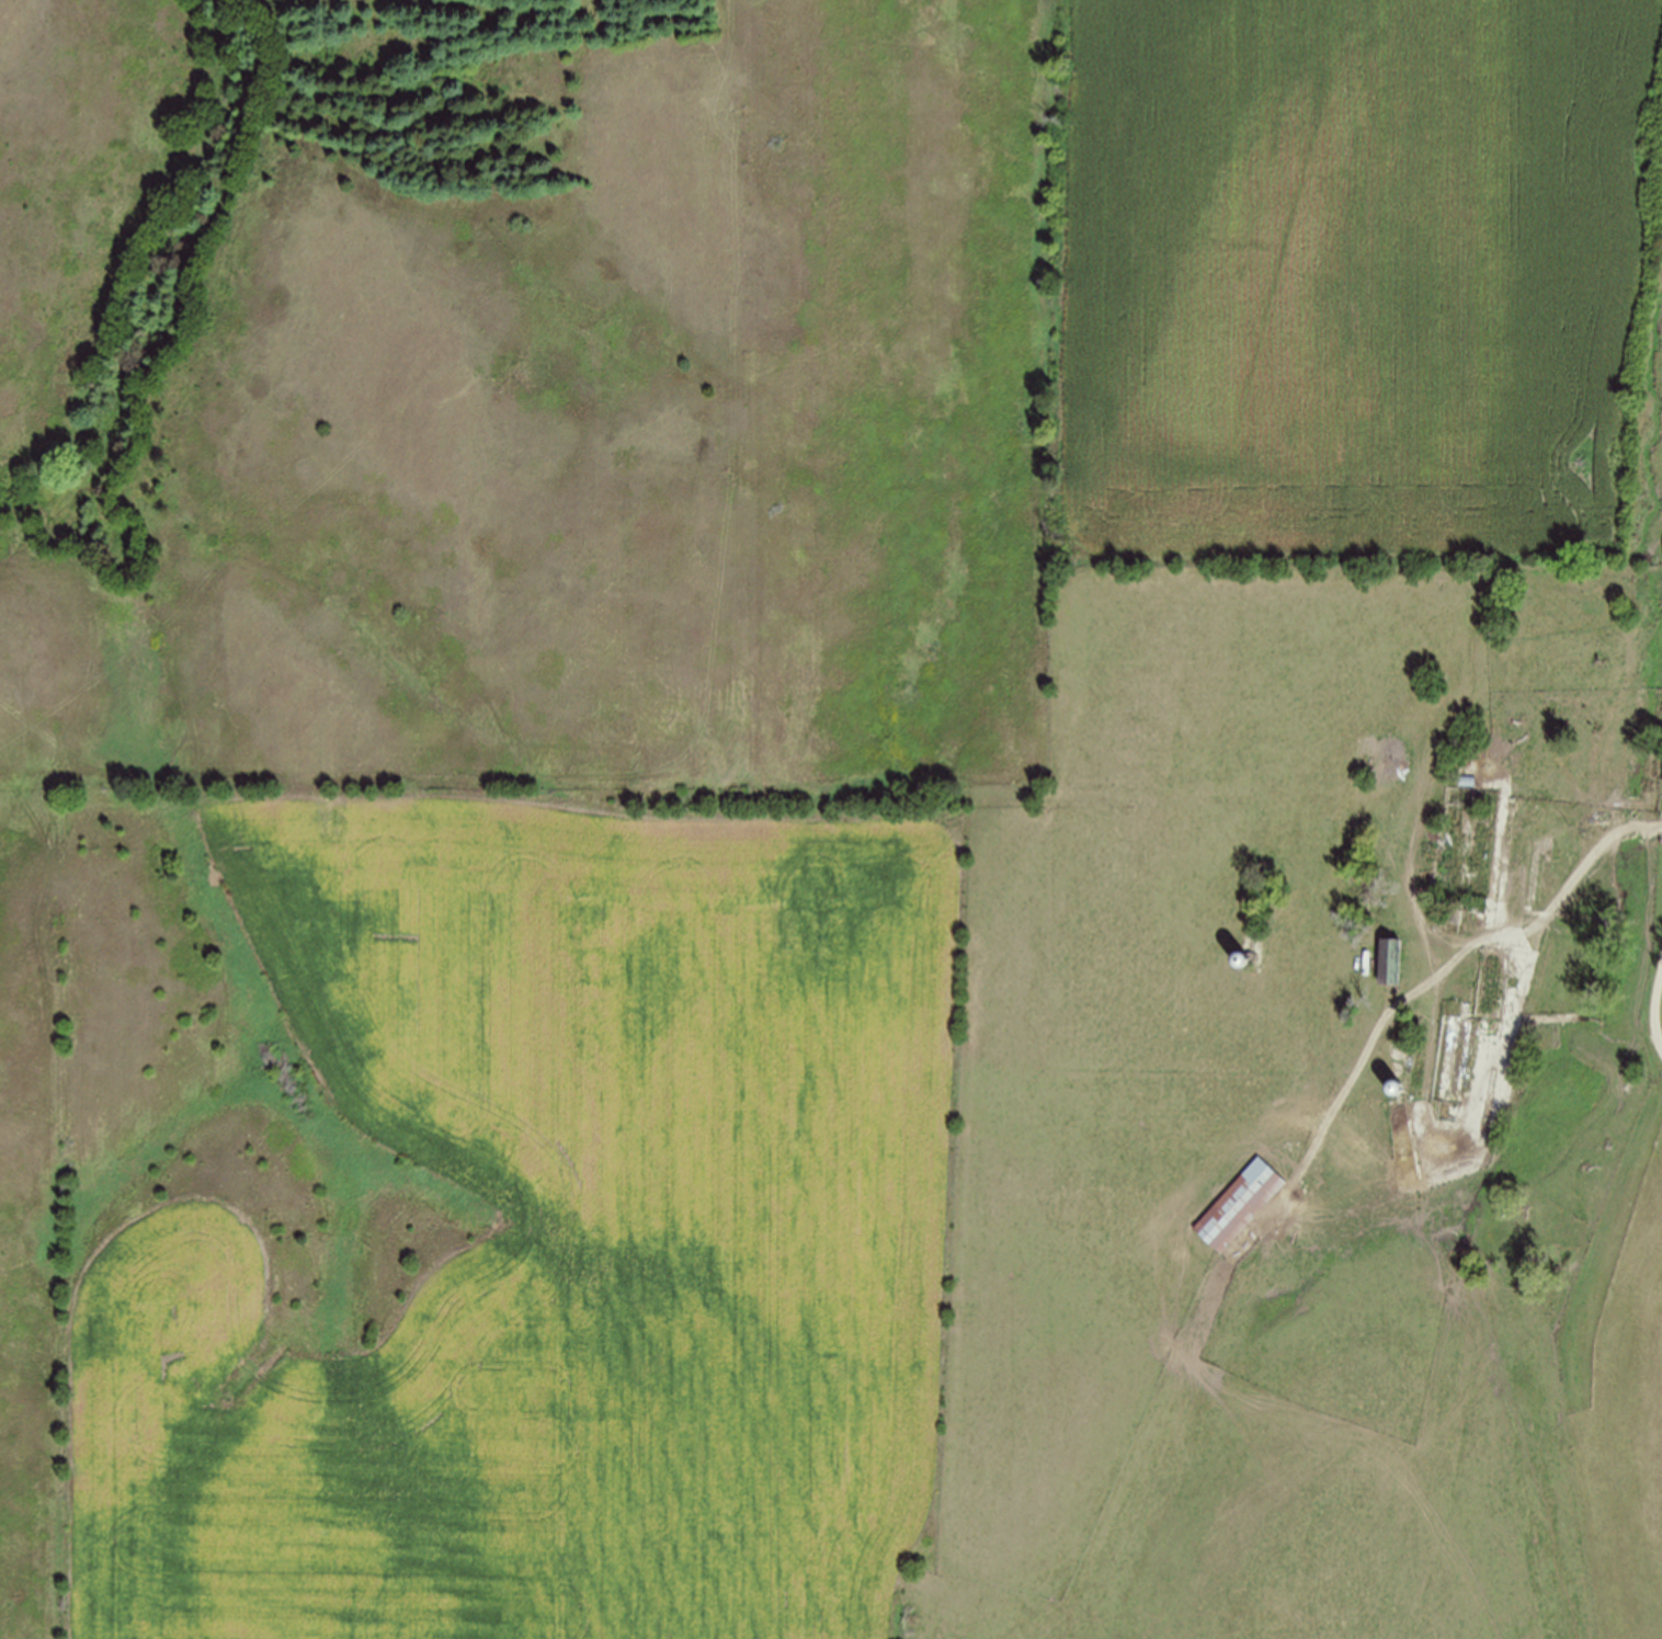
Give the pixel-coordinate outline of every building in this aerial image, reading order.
[(1382,937),(1377,983),(1401,986),(1405,940),(1382,937)] [(1384,1086),(1389,1096),(1401,1090),(1395,1080),(1384,1086)] [(1260,1156),(1194,1228),(1221,1254),(1288,1182),(1260,1156)]
